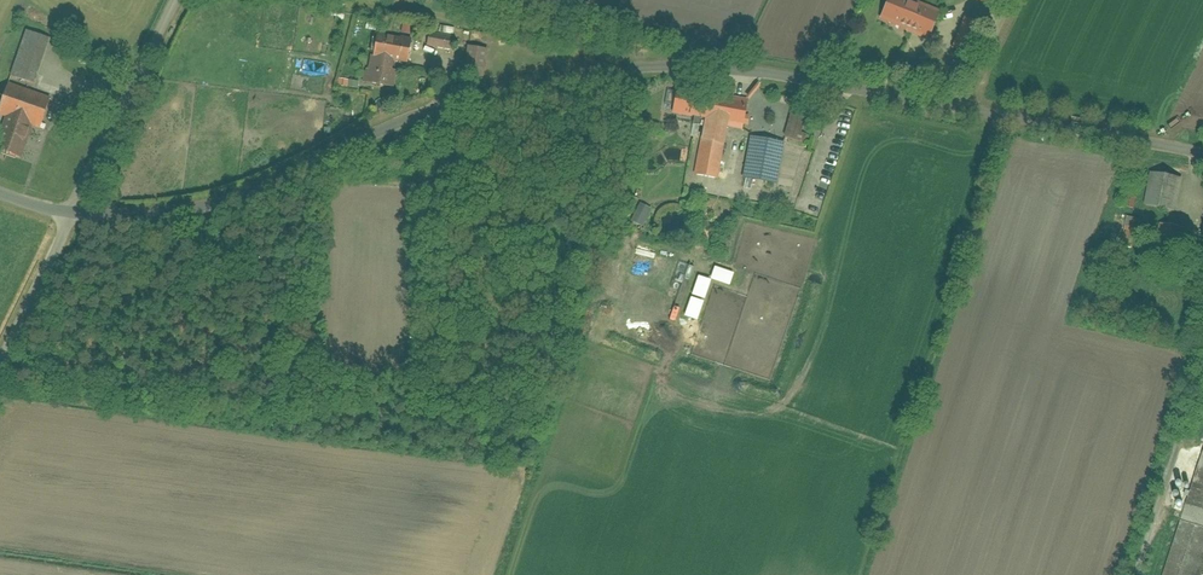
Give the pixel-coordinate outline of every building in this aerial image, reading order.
[(901,0),(882,0),(874,18),(921,38),(932,13),(901,0)] [(340,22),(342,13),(326,10),(324,19),(340,22)] [(451,38),(419,34),(417,51),(448,55),(451,38)] [(43,41),(27,36),(15,73),(31,78),(43,41)] [(408,47),(375,42),(369,79),(384,82),(388,60),(405,63),(408,47)] [(482,50),(459,49),(458,76),(480,77),(482,50)] [(352,90),(361,91),(362,79),(352,79),(352,90)] [(7,121),(0,139),(0,154),(20,162),(32,131),(38,133),(49,104),(10,90),(0,117),(0,119),(7,121)] [(738,134),(744,106),(675,92),(670,117),(700,123),(690,172),(713,177),(723,131),(738,134)] [(812,116),(792,110),(784,140),(804,145),(812,116)] [(783,148),(749,141),(742,176),(776,183),(783,148)] [(1181,181),(1151,175),(1144,209),(1174,215),(1181,181)] [(658,217),(658,227),(665,234),(677,236),(685,230),(688,220),(682,209),(670,206),(662,210),(658,217)] [(1163,574),(1202,574),(1202,452),(1163,574)]
